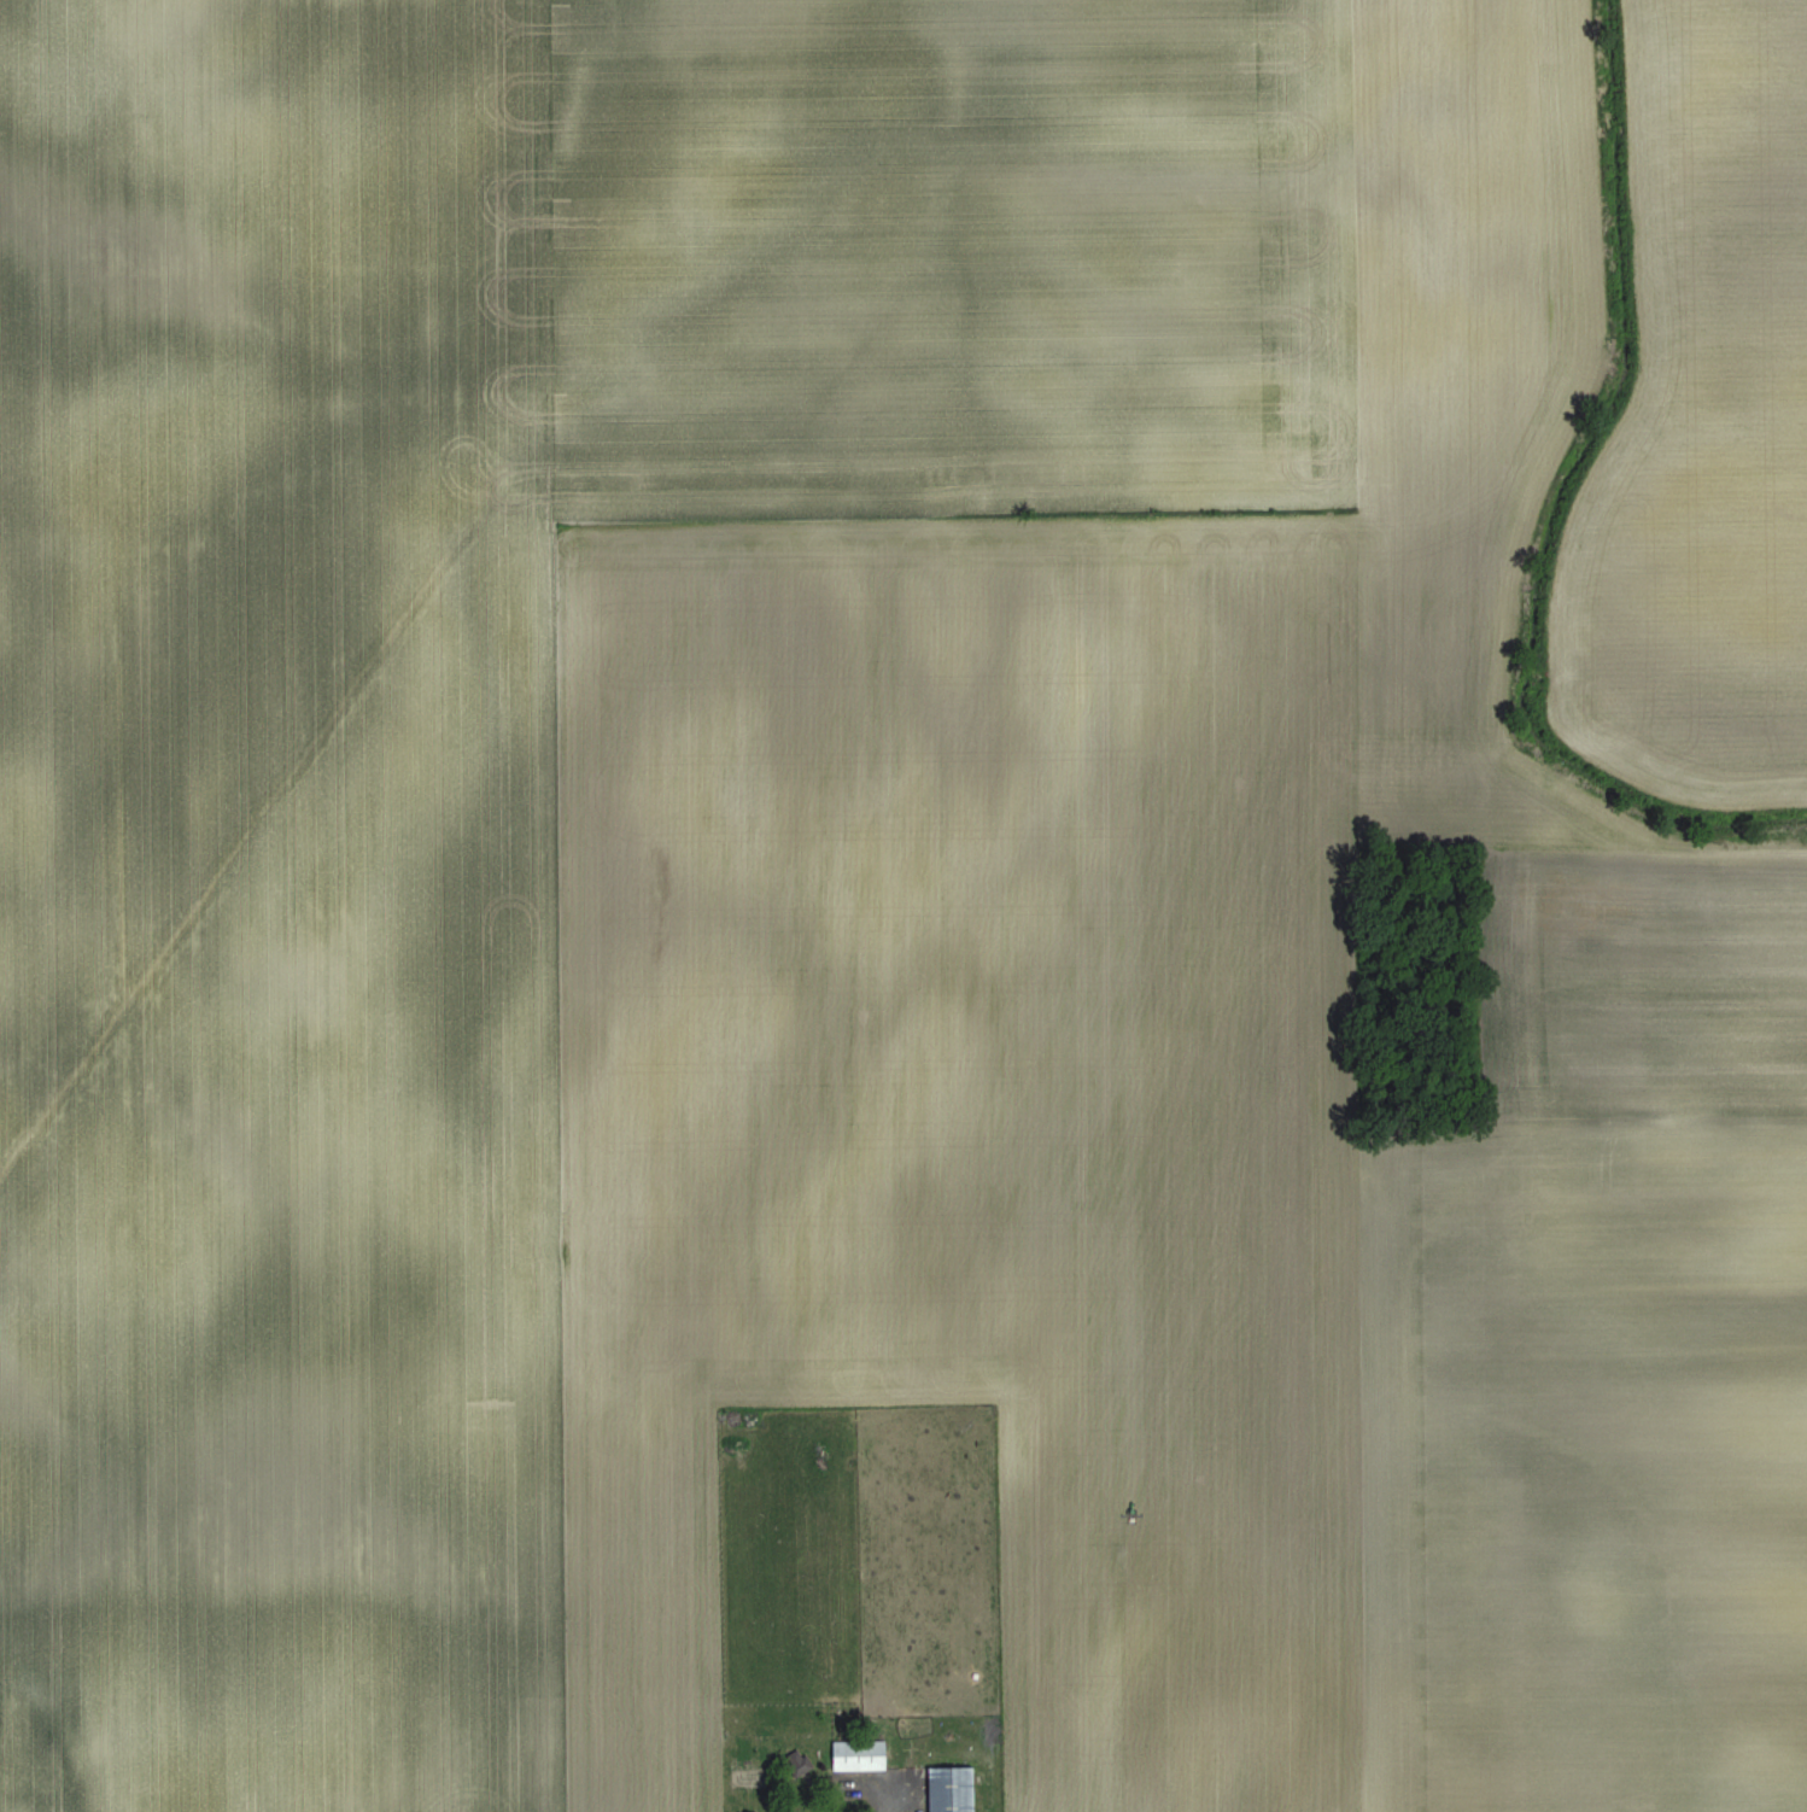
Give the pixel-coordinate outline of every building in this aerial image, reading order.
[(889,1770),(889,1740),(835,1740),(835,1770),(889,1770)] [(977,1767),(930,1767),(930,1811),(977,1811),(977,1767)]
